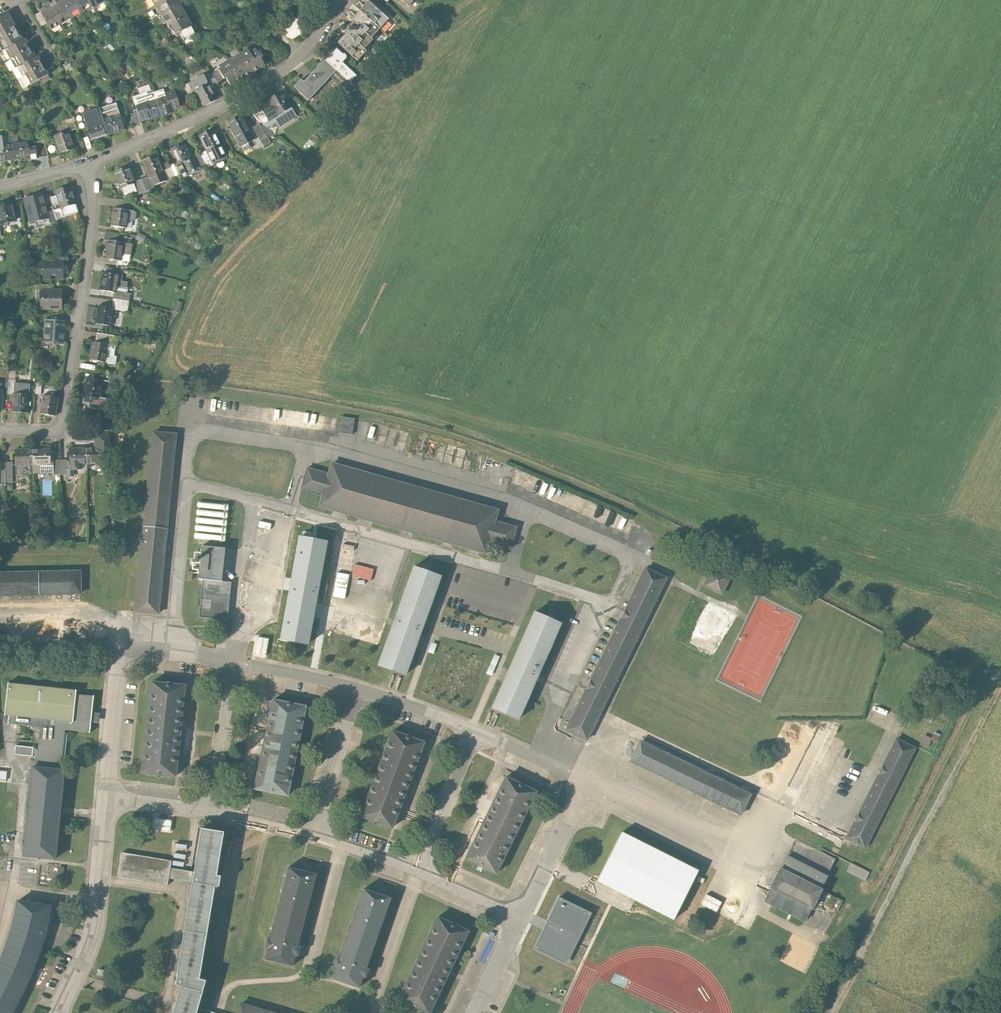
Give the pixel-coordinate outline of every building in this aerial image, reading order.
[(73,20),(62,0),(54,0),(49,3),(62,26),(73,20)] [(84,14),(76,0),(62,0),(73,20),(84,14)] [(84,14),(95,8),(90,0),(76,0),(84,14)] [(177,0),(168,0),(156,7),(161,16),(180,5),(177,0)] [(369,1),(360,11),(380,29),(388,19),(369,1)] [(51,32),(62,26),(49,3),(38,8),(40,13),(48,27),(51,32)] [(167,26),(170,24),(186,15),(180,5),(161,16),(167,26)] [(360,11),(351,21),(352,22),(370,39),(380,29),(360,11)] [(40,13),(35,16),(42,30),(48,27),(40,13)] [(12,23),(7,14),(0,18),(0,30),(12,23)] [(192,26),(186,15),(170,24),(176,34),(179,33),(191,26),(192,26)] [(299,21),(288,33),(294,39),(305,27),(299,21)] [(352,22),(344,32),(346,34),(363,50),(372,40),(370,39),(352,22)] [(17,32),(12,23),(0,30),(0,42),(17,32)] [(195,34),(191,26),(179,33),(183,40),(195,34)] [(17,32),(0,42),(0,47),(3,52),(5,51),(23,41),(17,32)] [(346,34),(337,44),(357,62),(366,52),(363,50),(346,34)] [(5,51),(10,60),(30,49),(25,40),(23,41),(5,51)] [(35,58),(30,49),(10,60),(15,69),(17,68),(35,58)] [(248,49),(242,53),(254,72),(265,65),(256,49),(248,49)] [(301,80),(294,88),(309,101),(330,78),(334,82),(331,86),(343,97),(345,93),(348,96),(361,83),(363,84),(369,77),(363,72),(366,69),(360,63),(352,72),(343,63),(347,59),(347,56),(345,54),(343,55),(336,49),(321,66),(319,64),(316,67),(317,69),(304,83),(301,80)] [(242,78),(254,72),(242,53),(231,59),(242,78)] [(17,68),(22,77),(42,66),(37,57),(35,58),(17,68)] [(231,85),(242,78),(231,59),(220,66),(221,69),(219,70),(224,79),(227,77),(231,85)] [(48,75),(42,66),(22,77),(28,86),(48,75)] [(215,72),(212,76),(219,83),(224,79),(219,70),(216,73),(215,72)] [(209,74),(204,76),(208,83),(209,86),(210,88),(219,83),(212,76),(209,74)] [(204,76),(192,82),(195,89),(208,83),(204,76)] [(181,80),(175,83),(178,90),(179,89),(184,99),(189,97),(188,95),(192,93),(188,84),(184,86),(181,80)] [(192,82),(188,84),(192,93),(196,91),(195,89),(192,82)] [(209,86),(196,92),(203,106),(216,99),(210,88),(209,86)] [(164,94),(165,96),(168,104),(169,104),(171,109),(180,107),(174,90),(164,94)] [(282,92),(268,101),(270,105),(262,110),(263,111),(269,121),(291,108),(282,92)] [(156,99),(161,115),(172,111),(171,109),(169,104),(168,104),(165,96),(156,99)] [(146,103),(136,106),(138,112),(141,122),(150,119),(161,115),(156,99),(146,103)] [(116,103),(99,109),(107,134),(124,129),(116,103)] [(263,111),(254,116),(264,126),(272,133),(297,117),(291,108),(269,121),(263,111)] [(99,109),(81,115),(85,126),(89,140),(107,134),(99,109)] [(138,112),(131,115),(135,126),(142,123),(141,122),(138,112)] [(85,126),(81,115),(65,120),(69,131),(85,126)] [(241,115),(227,123),(240,147),(254,140),(241,115)] [(259,124),(253,128),(260,141),(267,137),(266,137),(261,128),(259,124)] [(264,126),(261,128),(266,137),(268,136),(269,139),(274,136),(272,133),(264,126)] [(200,137),(207,151),(213,163),(226,157),(214,130),(200,137)] [(54,137),(59,152),(74,148),(69,132),(54,137)] [(267,137),(260,141),(263,146),(271,142),(269,139),(268,136),(266,137),(267,137)] [(309,141),(304,147),(308,150),(313,145),(309,141)] [(44,142),(28,144),(28,149),(35,148),(36,155),(37,159),(48,157),(44,142)] [(187,142),(170,150),(177,166),(181,164),(186,176),(200,170),(187,142)] [(29,157),(29,156),(36,155),(35,148),(28,149),(28,144),(27,143),(10,146),(12,159),(29,157)] [(0,147),(0,161),(12,159),(10,146),(0,147)] [(207,151),(200,154),(206,166),(213,163),(207,151)] [(142,162),(148,177),(152,187),(166,181),(162,172),(156,156),(142,162)] [(177,166),(173,168),(179,180),(186,177),(186,176),(181,164),(177,166)] [(128,167),(113,173),(122,195),(136,189),(134,184),(135,184),(134,182),(128,167)] [(170,168),(162,172),(166,181),(174,178),(170,168)] [(134,184),(136,189),(139,196),(154,190),(152,187),(148,177),(134,182),(135,184),(134,184)] [(70,188),(56,192),(58,196),(61,208),(75,204),(70,188)] [(40,196),(25,200),(30,217),(45,213),(40,196)] [(58,196),(51,198),(55,210),(61,208),(58,196)] [(117,200),(117,210),(129,211),(129,203),(117,200)] [(0,205),(0,221),(1,224),(16,220),(12,202),(0,205)] [(133,212),(129,211),(117,210),(113,209),(110,226),(125,228),(126,221),(132,222),(135,220),(135,214),(133,212)] [(138,233),(135,239),(142,243),(146,237),(138,233)] [(123,244),(109,241),(106,259),(120,262),(121,255),(123,244)] [(132,245),(123,244),(121,255),(131,256),(132,245)] [(50,260),(43,260),(43,266),(37,266),(37,274),(44,274),(44,279),(50,279),(50,274),(55,274),(55,279),(63,279),(63,260),(56,261),(56,264),(50,264),(50,260)] [(121,282),(122,276),(104,273),(101,290),(115,292),(126,294),(128,283),(121,282)] [(63,292),(42,292),(42,309),(63,309),(63,292)] [(115,292),(114,299),(129,302),(131,295),(126,294),(115,292)] [(112,309),(113,310),(127,312),(129,302),(114,299),(112,309)] [(182,303),(176,301),(173,311),(179,313),(182,303)] [(112,309),(98,307),(95,324),(110,326),(113,310),(112,309)] [(63,344),(64,322),(45,321),(44,343),(63,344)] [(108,345),(92,343),(90,360),(105,362),(108,345)] [(124,378),(111,376),(109,382),(123,384),(124,378)] [(103,380),(87,378),(84,395),(100,397),(103,380)] [(29,395),(13,395),(12,412),(28,413),(29,395)] [(58,398),(43,395),(40,413),(55,416),(58,398)] [(354,421),(340,419),(338,433),(352,435),(354,421)] [(175,433),(149,431),(132,615),(158,617),(175,433)] [(95,436),(95,448),(95,463),(113,463),(113,436),(95,436)] [(81,463),(95,463),(95,448),(70,449),(70,470),(81,470),(81,463)] [(33,449),(16,450),(16,464),(33,464),(33,449)] [(51,449),(33,449),(33,464),(51,464),(51,449)] [(68,460),(55,460),(55,474),(68,474),(68,460)] [(302,491),(319,496),(316,508),(486,555),(489,544),(512,550),(519,527),(496,521),(499,509),(329,462),(326,473),(308,468),(302,491)] [(108,516),(100,519),(103,527),(111,524),(108,516)] [(327,542),(298,536),(279,641),(308,646),(327,542)] [(224,549),(200,547),(198,574),(197,579),(202,579),(222,581),(224,549)] [(85,593),(84,569),(0,571),(0,595),(85,593)] [(589,743),(668,580),(645,569),(566,732),(589,743)] [(729,578),(711,570),(702,587),(720,596),(729,578)] [(444,581),(416,571),(381,671),(410,680),(444,581)] [(228,616),(231,582),(222,581),(202,579),(198,617),(228,620),(228,616)] [(547,617),(534,612),(492,708),(519,721),(537,678),(561,623),(547,617)] [(185,681),(147,679),(140,774),(178,777),(185,681)] [(77,692),(8,685),(4,720),(9,720),(8,727),(38,730),(34,770),(32,770),(22,862),(58,866),(67,773),(63,773),(67,733),(91,736),(95,699),(76,697),(77,692)] [(306,705),(269,698),(252,791),(289,798),(306,705)] [(426,742),(391,729),(358,817),(393,830),(426,742)] [(918,749),(897,739),(846,842),(867,852),(918,749)] [(752,796),(640,742),(629,765),(741,819),(752,796)] [(535,793),(506,778),(466,859),(495,873),(535,793)] [(181,987),(173,1012),(196,1012),(197,1007),(205,981),(198,979),(214,885),(218,886),(220,875),(215,875),(223,832),(200,828),(193,871),(192,882),(175,986),(181,987)] [(698,869),(620,832),(595,883),(673,920),(698,869)] [(171,862),(122,854),(118,878),(167,886),(168,877),(170,867),(171,862)] [(829,880),(787,857),(762,902),(803,926),(829,880)] [(186,881),(192,882),(193,871),(187,870),(170,867),(168,877),(186,881)] [(315,875),(288,868),(270,940),(267,939),(265,948),(268,949),(266,959),(292,966),(295,955),(297,955),(299,947),(297,947),(315,875)] [(390,895),(362,886),(331,978),(359,987),(390,895)] [(591,913),(559,897),(547,920),(551,922),(539,947),(564,959),(576,934),(580,936),(591,913)] [(40,961),(52,911),(17,905),(11,931),(2,956),(0,961),(0,1012),(17,1012),(40,961)] [(439,918),(400,1000),(427,1012),(429,1012),(467,931),(439,918)] [(240,1005),(238,1012),(268,1012),(240,1005)]
